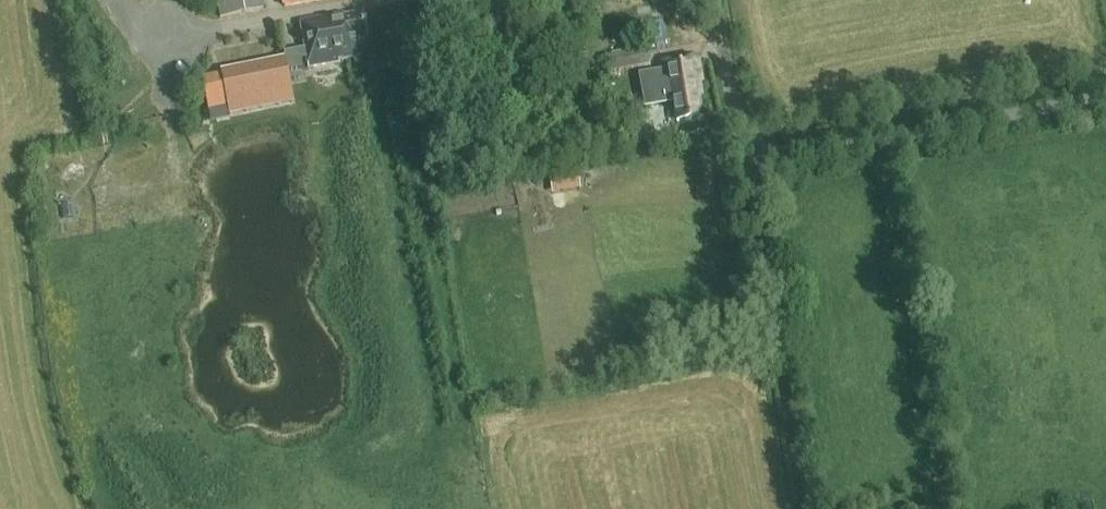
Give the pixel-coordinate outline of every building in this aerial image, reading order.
[(219,18),(263,10),(261,0),(215,0),(219,18)] [(356,39),(366,37),(362,15),(346,18),(346,14),(301,22),(309,68),(340,62),(340,61),(360,57),(356,39)] [(647,50),(629,53),(631,68),(649,66),(647,50)] [(662,74),(642,77),(647,107),(672,103),(675,122),(701,118),(698,97),(701,97),(699,79),(701,78),(698,57),(660,63),(662,74)] [(284,59),(219,72),(228,112),(292,99),(284,59)] [(292,105),(250,111),(251,118),(293,112),(292,105)]
